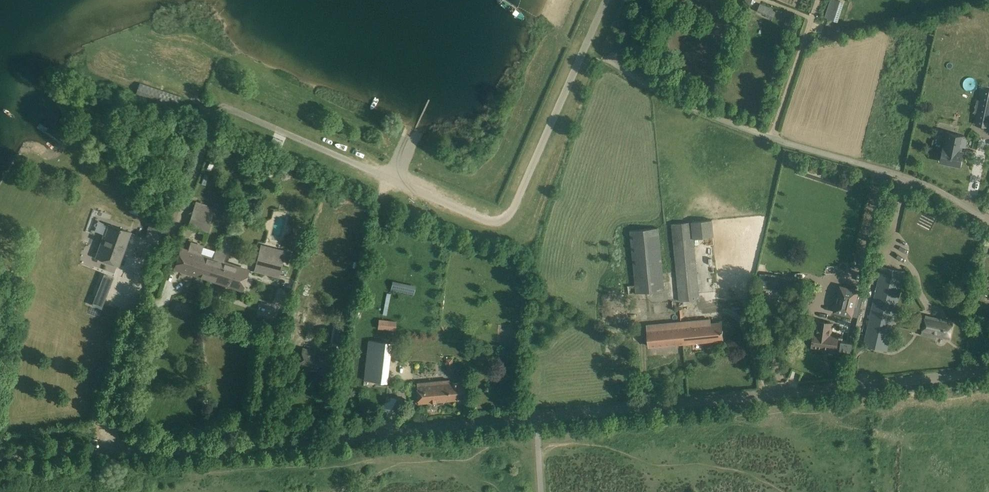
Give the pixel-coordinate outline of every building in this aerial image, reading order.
[(836,0),(830,0),(824,18),(838,23),(844,3),(836,0)] [(773,10),(760,4),(757,12),(766,15),(765,17),(772,20),(775,13),(772,11),(773,10)] [(180,97),(140,83),(136,95),(176,109),(180,97)] [(984,89),(976,125),(987,127),(988,119),(988,90),(984,89)] [(964,136),(947,132),(946,139),(947,140),(945,148),(943,148),(940,161),(960,165),(963,152),(961,151),(964,136)] [(280,147),(283,141),(273,136),(270,142),(280,147)] [(215,208),(197,202),(188,228),(206,234),(215,208)] [(170,225),(169,224),(151,218),(148,228),(167,234),(170,225)] [(692,222),(672,224),(679,301),(700,299),(694,239),(692,222)] [(121,257),(130,232),(109,224),(105,236),(104,236),(96,257),(118,265),(119,264),(117,264),(119,257),(121,257)] [(628,286),(629,294),(664,291),(658,228),(630,231),(635,285),(628,286)] [(208,278),(214,259),(200,254),(203,246),(191,242),(189,251),(181,248),(175,268),(208,278)] [(283,258),(285,251),(262,245),(260,252),(255,272),(279,278),(281,265),(287,266),(288,261),(282,259),(283,258)] [(241,290),(248,270),(223,262),(226,254),(217,251),(214,259),(208,278),(241,290)] [(864,345),(887,350),(905,272),(882,267),(864,345)] [(781,275),(765,274),(764,280),(768,281),(768,287),(779,288),(781,275)] [(392,280),(390,289),(414,295),(416,285),(392,280)] [(857,292),(840,287),(834,311),(851,315),(857,292)] [(932,335),(950,339),(954,322),(925,315),(921,335),(933,337),(932,336),(932,335)] [(378,318),(377,328),(395,330),(396,320),(378,318)] [(723,340),(721,322),(710,323),(710,319),(681,322),(682,332),(683,332),(684,343),(723,340)] [(649,346),(684,343),(683,332),(682,332),(681,322),(647,325),(649,346)] [(832,324),(816,322),(812,346),(824,348),(824,347),(828,347),(827,350),(836,351),(838,336),(830,335),(832,324)] [(336,325),(333,341),(341,342),(342,339),(344,326),(337,325),(336,325)] [(365,379),(364,380),(386,382),(388,366),(391,343),(380,341),(379,341),(375,341),(369,340),(366,365),(365,379)] [(292,344),(284,341),(278,360),(287,362),(292,344)] [(308,369),(314,351),(303,348),(297,366),(308,369)] [(328,375),(331,365),(333,357),(314,351),(308,369),(328,375)] [(446,359),(447,371),(454,370),(453,358),(446,359)] [(467,398),(466,388),(466,381),(450,383),(449,380),(417,383),(419,403),(467,398)]
